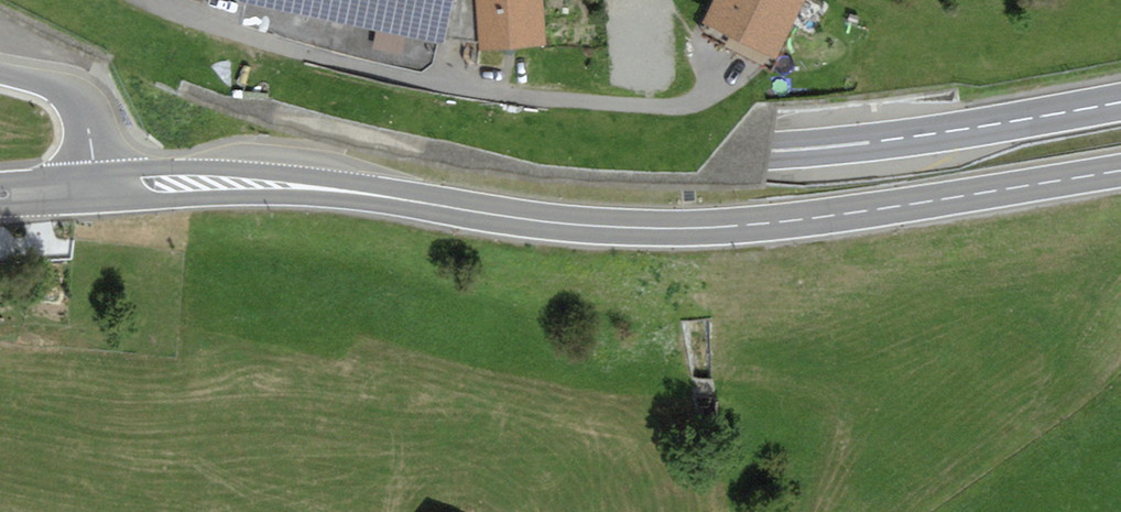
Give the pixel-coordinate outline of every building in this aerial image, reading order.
[(443,35),(451,0),(278,0),(443,35)] [(483,39),(547,36),(545,0),(481,0),(483,39)] [(704,13),(778,53),(807,0),(711,0),(704,13)]
